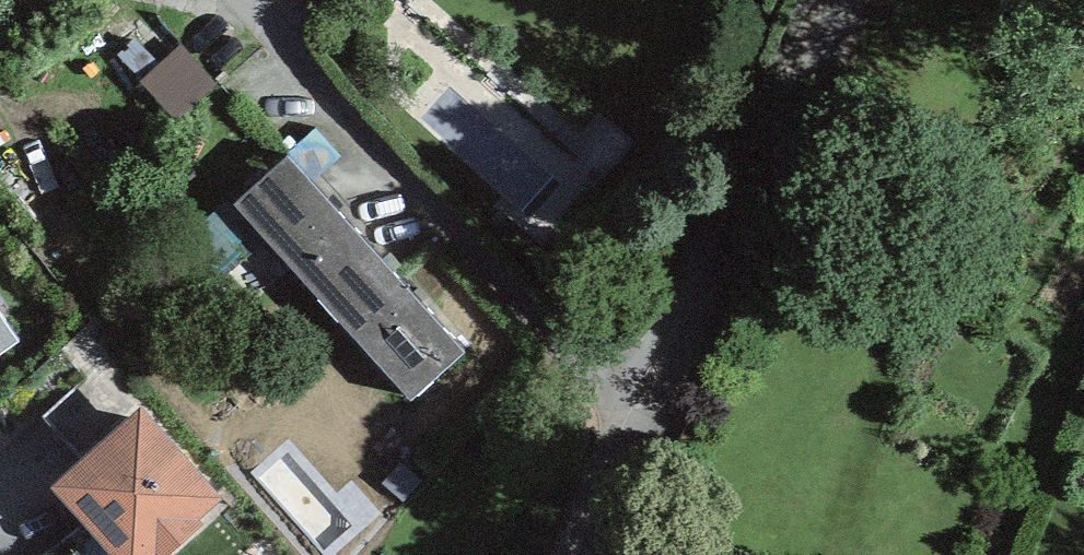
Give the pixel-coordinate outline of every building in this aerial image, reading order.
[(189,57),(149,92),(184,133),(225,97),(189,57)] [(421,130),(531,238),(581,189),(513,122),(486,149),(443,107),(421,130)] [(462,349),(283,159),(234,205),(413,395),(462,349)] [(0,318),(0,354),(17,343),(0,318)] [(151,414),(65,487),(123,554),(165,554),(227,503),(151,414)]
